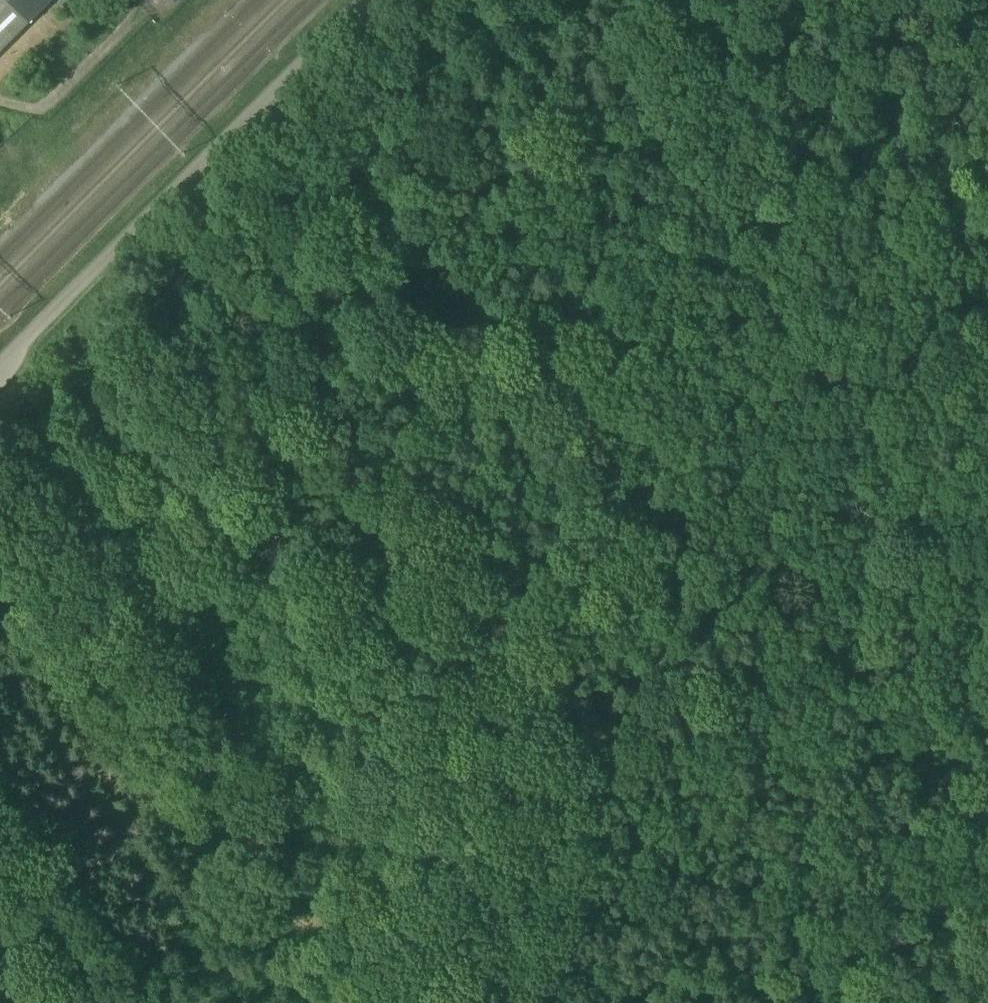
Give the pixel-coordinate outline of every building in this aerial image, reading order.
[(28,20),(8,0),(0,0),(0,49),(28,20)]
